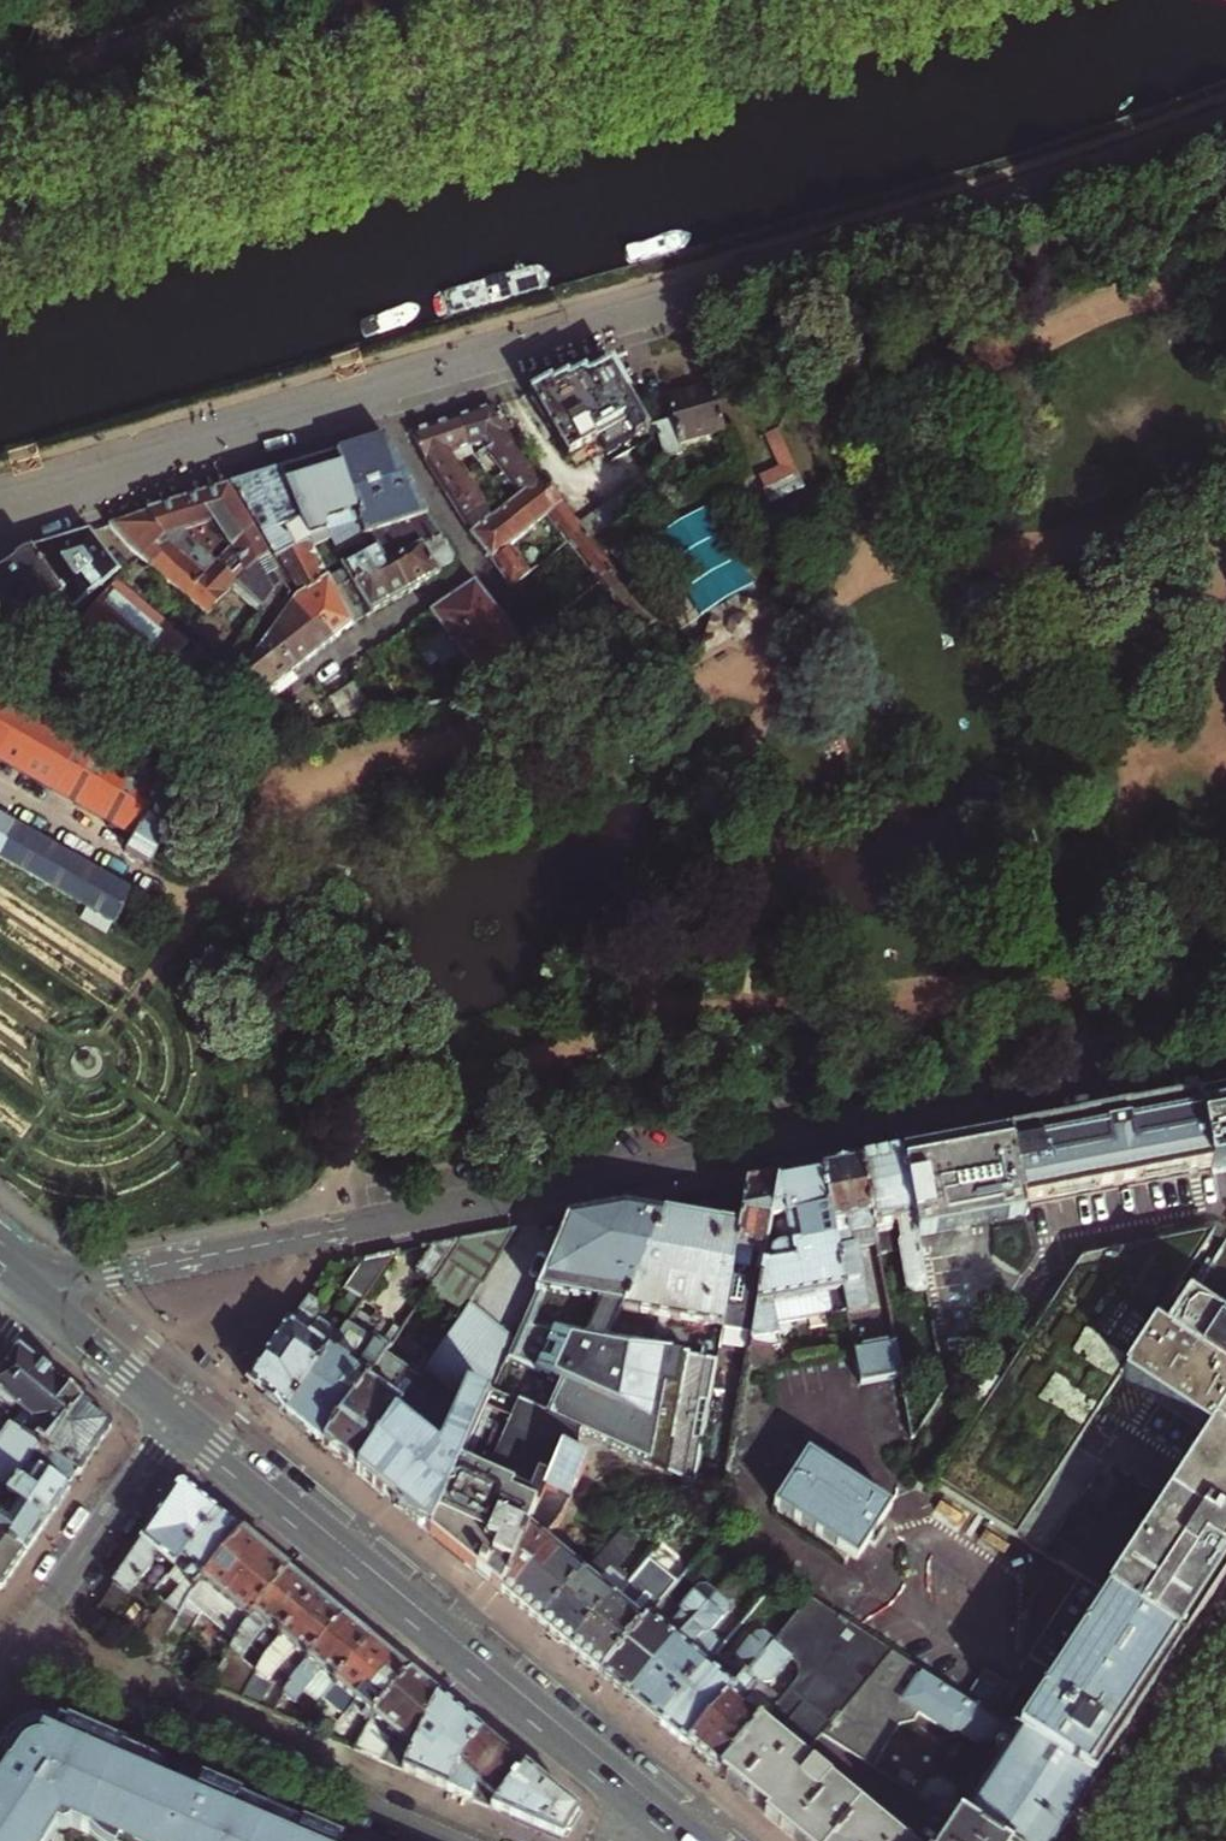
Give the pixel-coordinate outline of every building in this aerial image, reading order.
[(571,383),(531,396),(567,462),(595,445),(592,439),(596,437),(607,457),(650,429),(616,370),(571,383)] [(673,423),(656,427),(666,461),(683,456),(681,449),(726,436),(713,389),(691,395),(667,402),(673,423)] [(468,449),(471,453),(475,458),(486,472),(494,466),(503,477),(525,459),(508,437),(511,435),(493,408),(479,412),(457,419),(468,449)] [(450,456),(452,460),(463,456),(471,453),(468,449),(457,419),(439,424),(415,432),(412,439),(425,464),(450,456)] [(761,433),(775,466),(756,474),(769,502),(805,486),(777,426),(761,433)] [(365,447),(338,456),(369,554),(380,548),(391,566),(421,550),(441,539),(426,515),(410,486),(386,441),(365,447)] [(716,452),(697,458),(701,472),(720,466),(716,452)] [(261,479),(232,488),(297,600),(327,581),(347,570),(345,567),(369,554),(338,456),(317,462),(261,479)] [(435,481),(445,497),(457,490),(455,485),(468,478),(463,469),(457,470),(452,460),(450,456),(425,464),(435,481)] [(542,480),(525,459),(503,477),(515,492),(520,498),(542,480)] [(465,529),(471,538),(494,519),(468,478),(455,485),(457,490),(445,497),(455,512),(465,529)] [(499,576),(518,561),(557,530),(562,535),(576,524),(542,480),(520,498),(506,509),(494,519),(513,544),(490,563),(495,570),(499,576)] [(632,487),(576,524),(597,551),(653,514),(632,487)] [(195,500),(150,514),(159,542),(168,550),(171,548),(202,579),(214,568),(235,586),(240,581),(244,577),(267,557),(228,490),(195,500)] [(520,498),(515,492),(502,503),(506,509),(520,498)] [(708,511),(656,543),(703,619),(755,587),(708,511)] [(128,521),(108,528),(122,542),(128,551),(150,569),(168,550),(159,542),(150,514),(128,521)] [(482,552),(490,563),(513,544),(494,519),(471,538),(482,552)] [(598,583),(613,571),(576,524),(562,535),(568,543),(567,543),(598,583)] [(33,551),(72,611),(117,574),(89,534),(67,541),(33,551)] [(421,550),(439,578),(446,573),(450,571),(453,559),(441,539),(421,550)] [(171,548),(168,550),(150,569),(206,615),(235,586),(214,568),(202,579),(171,548)] [(359,614),(362,620),(375,613),(408,595),(391,566),(380,548),(369,554),(345,567),(347,570),(327,581),(332,591),(341,587),(353,611),(349,612),(352,617),(359,614)] [(391,566),(408,595),(426,585),(439,578),(421,550),(391,566)] [(0,574),(0,609),(32,628),(64,648),(66,644),(81,623),(77,617),(72,611),(33,551),(7,570),(0,574)] [(290,599),(267,557),(244,577),(240,581),(268,630),(290,599)] [(506,584),(510,590),(535,570),(530,564),(524,569),(518,561),(499,576),(506,584)] [(616,634),(625,644),(653,622),(613,571),(598,583),(629,623),(616,634)] [(297,600),(291,607),(304,625),(315,618),(332,642),(342,634),(352,626),(362,620),(359,614),(352,617),(349,612),(353,611),(341,587),(332,591),(327,581),(297,600)] [(527,613),(539,630),(585,593),(577,582),(557,598),(553,592),(527,613)] [(81,623),(66,644),(152,695),(158,686),(168,692),(188,660),(177,653),(183,645),(115,585),(87,616),(82,620),(81,623)] [(451,644),(493,611),(483,598),(474,586),(429,615),(442,635),(425,647),(424,645),(407,656),(411,661),(412,663),(419,658),(420,657),(451,644)] [(715,614),(710,634),(711,636),(700,642),(706,651),(716,645),(718,647),(732,639),(733,641),(741,641),(746,638),(749,631),(748,629),(763,620),(762,617),(772,611),(767,603),(757,609),(756,606),(736,602),(715,614)] [(268,638),(295,671),(315,655),(332,642),(315,618),(304,625),(291,607),(268,638)] [(0,609),(0,629),(23,643),(32,628),(0,609)] [(83,611),(77,617),(81,623),(82,620),(87,616),(83,611)] [(491,652),(512,637),(503,625),(493,611),(451,644),(420,657),(419,658),(412,663),(419,673),(427,668),(431,674),(450,662),(459,675),(471,672),(493,656),(491,652)] [(459,675),(475,698),(510,691),(549,686),(524,653),(512,637),(491,652),(493,656),(471,672),(459,675)] [(295,671),(268,638),(232,687),(257,700),(279,684),(295,671)] [(326,701),(341,725),(375,718),(353,683),(326,701)] [(145,869),(186,804),(0,690),(0,762),(131,842),(123,855),(145,869)] [(114,925),(133,890),(0,812),(0,860),(114,925)] [(462,971),(452,964),(445,974),(455,981),(462,971)] [(829,1038),(818,1040),(817,1042),(818,1052),(821,1054),(831,1053),(832,1050),(831,1040),(829,1038)] [(1076,1193),(1225,1163),(1225,1092),(1068,1122),(1011,1133),(1026,1202),(1076,1193)] [(470,1125),(472,1139),(492,1135),(489,1121),(470,1125)] [(1026,1202),(1011,1133),(929,1149),(901,1154),(917,1237),(998,1220),(1028,1214),(1026,1202)] [(928,1294),(917,1237),(901,1154),(881,1158),(858,1163),(875,1246),(877,1259),(899,1254),(907,1292),(914,1297),(928,1294)] [(875,1246),(858,1163),(837,1166),(818,1170),(848,1312),(848,1314),(868,1310),(857,1250),(875,1246)] [(848,1312),(818,1170),(799,1174),(777,1178),(750,1334),(744,1370),(773,1364),(771,1350),(777,1349),(775,1328),(848,1312)] [(750,1334),(777,1178),(761,1181),(744,1184),(737,1228),(720,1329),(750,1334)] [(720,1329),(737,1228),(703,1223),(621,1209),(562,1220),(546,1259),(514,1336),(506,1355),(559,1377),(543,1416),(571,1428),(570,1430),(722,1497),(726,1473),(697,1462),(714,1361),(607,1342),(620,1311),(679,1322),(678,1327),(682,1329),(687,1331),(692,1330),(697,1328),(697,1325),(720,1329)] [(546,1259),(562,1220),(544,1224),(530,1252),(546,1259)] [(465,1305),(513,1230),(458,1240),(443,1263),(429,1285),(426,1289),(460,1312),(465,1305)] [(1044,1557),(1085,1493),(1122,1518),(1081,1581),(1106,1597),(1185,1648),(1221,1592),(1225,1584),(1225,1378),(1169,1341),(1154,1332),(1218,1233),(1084,1261),(1002,1386),(985,1375),(960,1415),(976,1426),(937,1486),(1044,1557)] [(429,1285),(443,1263),(458,1240),(428,1246),(412,1270),(414,1275),(429,1285)] [(393,1253),(363,1259),(343,1289),(359,1301),(393,1253)] [(281,1336),(248,1385),(285,1415),(338,1336),(314,1320),(318,1314),(315,1303),(307,1297),(281,1336)] [(440,1447),(393,1416),(356,1475),(391,1504),(429,1536),(490,1393),(506,1355),(514,1336),(465,1305),(460,1312),(423,1370),(462,1396),(440,1447)] [(1225,1378),(1225,1326),(1193,1305),(1169,1341),(1225,1378)] [(344,1326),(338,1336),(285,1415),(303,1430),(322,1447),(382,1356),(398,1332),(391,1328),(381,1343),(371,1336),(367,1341),(344,1326)] [(894,1340),(855,1348),(863,1388),(902,1380),(894,1340)] [(82,1402),(52,1377),(19,1349),(0,1375),(0,1421),(1,1421),(39,1447),(48,1453),(82,1402)] [(417,1379),(382,1356),(322,1447),(344,1465),(356,1475),(393,1416),(417,1379)] [(490,1393),(429,1536),(453,1546),(450,1553),(470,1562),(478,1565),(474,1573),(500,1595),(563,1447),(570,1430),(571,1428),(543,1416),(490,1393)] [(28,1463),(69,1491),(112,1427),(95,1413),(82,1402),(48,1453),(39,1447),(28,1463)] [(0,1423),(0,1505),(6,1496),(28,1463),(39,1447),(1,1421),(0,1423)] [(572,1451),(563,1447),(500,1595),(520,1611),(540,1628),(593,1564),(555,1533),(562,1517),(576,1455),(572,1451)] [(806,1450),(766,1510),(855,1568),(871,1544),(877,1547),(889,1529),(884,1525),(896,1508),(806,1450)] [(28,1463),(6,1496),(48,1523),(60,1504),(69,1491),(28,1463)] [(218,1517),(180,1485),(135,1553),(115,1583),(129,1593),(150,1566),(151,1558),(155,1554),(174,1569),(218,1517)] [(48,1523),(6,1496),(0,1505),(0,1537),(27,1554),(38,1537),(48,1523)] [(180,1617),(242,1536),(231,1527),(218,1517),(174,1569),(172,1572),(185,1583),(167,1606),(180,1617)] [(623,1528),(593,1564),(540,1628),(554,1640),(569,1653),(630,1579),(616,1567),(630,1549),(629,1544),(624,1539),(629,1533),(623,1528)] [(233,1640),(287,1574),(262,1553),(242,1536),(180,1617),(196,1628),(203,1615),(233,1640)] [(27,1554),(0,1537),(0,1589),(3,1589),(16,1571),(27,1554)] [(651,1554),(630,1579),(569,1653),(583,1664),(599,1678),(654,1612),(639,1599),(658,1576),(659,1575),(659,1573),(660,1572),(659,1571),(658,1570),(654,1566),(659,1560),(651,1554)] [(249,1650),(263,1660),(316,1597),(303,1587),(287,1574),(233,1640),(224,1651),(239,1661),(249,1650)] [(1019,1735),(1095,1784),(1164,1679),(1185,1648),(1106,1597),(1081,1581),(1030,1659),(1057,1678),(1045,1696),(1024,1683),(998,1721),(1019,1735)] [(94,1614),(107,1622),(129,1593),(115,1583),(94,1614)] [(724,1585),(716,1595),(628,1702),(641,1712),(657,1725),(710,1661),(724,1644),(710,1633),(727,1612),(726,1604),(719,1598),(724,1598),(730,1590),(724,1585)] [(660,1604),(654,1612),(599,1678),(616,1692),(628,1702),(716,1595),(713,1593),(706,1588),(697,1588),(679,1610),(678,1618),(660,1604)] [(292,1682),(342,1619),(330,1609),(316,1597),(263,1660),(262,1662),(255,1674),(240,1701),(258,1708),(273,1686),(269,1683),(277,1673),(292,1682)] [(764,1723),(718,1777),(796,1840),(946,1840),(960,1825),(920,1799),(873,1768),(864,1762),(824,1736),(891,1652),(809,1598),(773,1642),(772,1644),(792,1660),(796,1664),(799,1669),(800,1674),(798,1680),(796,1685),(775,1710),(764,1723)] [(180,1617),(167,1606),(164,1604),(132,1654),(153,1663),(180,1617)] [(107,1622),(94,1614),(82,1632),(95,1638),(107,1622)] [(196,1628),(180,1617),(153,1663),(173,1672),(196,1628)] [(324,1698),(370,1643),(358,1632),(342,1619),(292,1682),(283,1697),(296,1706),(305,1693),(319,1704),(324,1698)] [(715,1665),(710,1661),(657,1725),(673,1739),(685,1749),(772,1644),(773,1642),(764,1636),(756,1636),(737,1659),(737,1667),(729,1676),(728,1675),(726,1670),(719,1664),(715,1665)] [(375,1716),(410,1675),(389,1658),(370,1643),(324,1698),(345,1715),(326,1739),(354,1751),(376,1716),(375,1716)] [(772,1644),(685,1749),(705,1766),(718,1777),(764,1723),(775,1710),(755,1694),(762,1686),(773,1683),(792,1660),(772,1644)] [(262,1662),(263,1660),(249,1650),(239,1661),(255,1674),(262,1662)] [(878,1755),(896,1728),(911,1725),(917,1716),(949,1737),(956,1735),(975,1747),(990,1744),(994,1738),(1013,1750),(972,1814),(954,1803),(958,1797),(957,1789),(941,1779),(931,1782),(920,1799),(960,1825),(964,1828),(984,1840),(1058,1840),(1070,1822),(1095,1784),(1019,1735),(998,1721),(989,1716),(967,1701),(891,1652),(824,1736),(864,1762),(867,1758),(878,1755)] [(985,1672),(967,1701),(989,1716),(1008,1687),(985,1672)] [(403,1772),(437,1698),(425,1688),(410,1675),(375,1716),(376,1716),(354,1751),(403,1772)] [(448,1792),(482,1735),(460,1717),(437,1698),(403,1772),(448,1792)] [(0,1758),(0,1840),(41,1840),(59,1813),(123,1840),(254,1840),(267,1811),(255,1805),(205,1784),(198,1801),(190,1798),(192,1794),(185,1791),(177,1787),(175,1792),(168,1789),(169,1782),(168,1775),(165,1770),(163,1768),(160,1765),(63,1723),(55,1739),(47,1736),(42,1734),(28,1749),(12,1745),(2,1760),(0,1758)] [(42,1734),(47,1736),(53,1726),(45,1724),(39,1723),(31,1723),(25,1725),(18,1729),(0,1754),(0,1758),(2,1760),(12,1745),(28,1749),(42,1734)] [(491,1810),(525,1770),(503,1752),(482,1735),(448,1792),(491,1810)] [(867,1758),(864,1762),(873,1768),(877,1762),(878,1755),(867,1758)] [(561,1840),(562,1840),(572,1825),(579,1815),(552,1793),(525,1770),(491,1810),(561,1840)] [(332,1839),(310,1829),(280,1816),(267,1811),(254,1840),(337,1840),(332,1839)] [(123,1840),(59,1813),(41,1840),(48,1840),(54,1832),(58,1834),(63,1835),(67,1834),(70,1832),(73,1829),(74,1826),(90,1833),(98,1840),(123,1840)] [(946,1840),(984,1840),(964,1828),(960,1825),(946,1840)]
